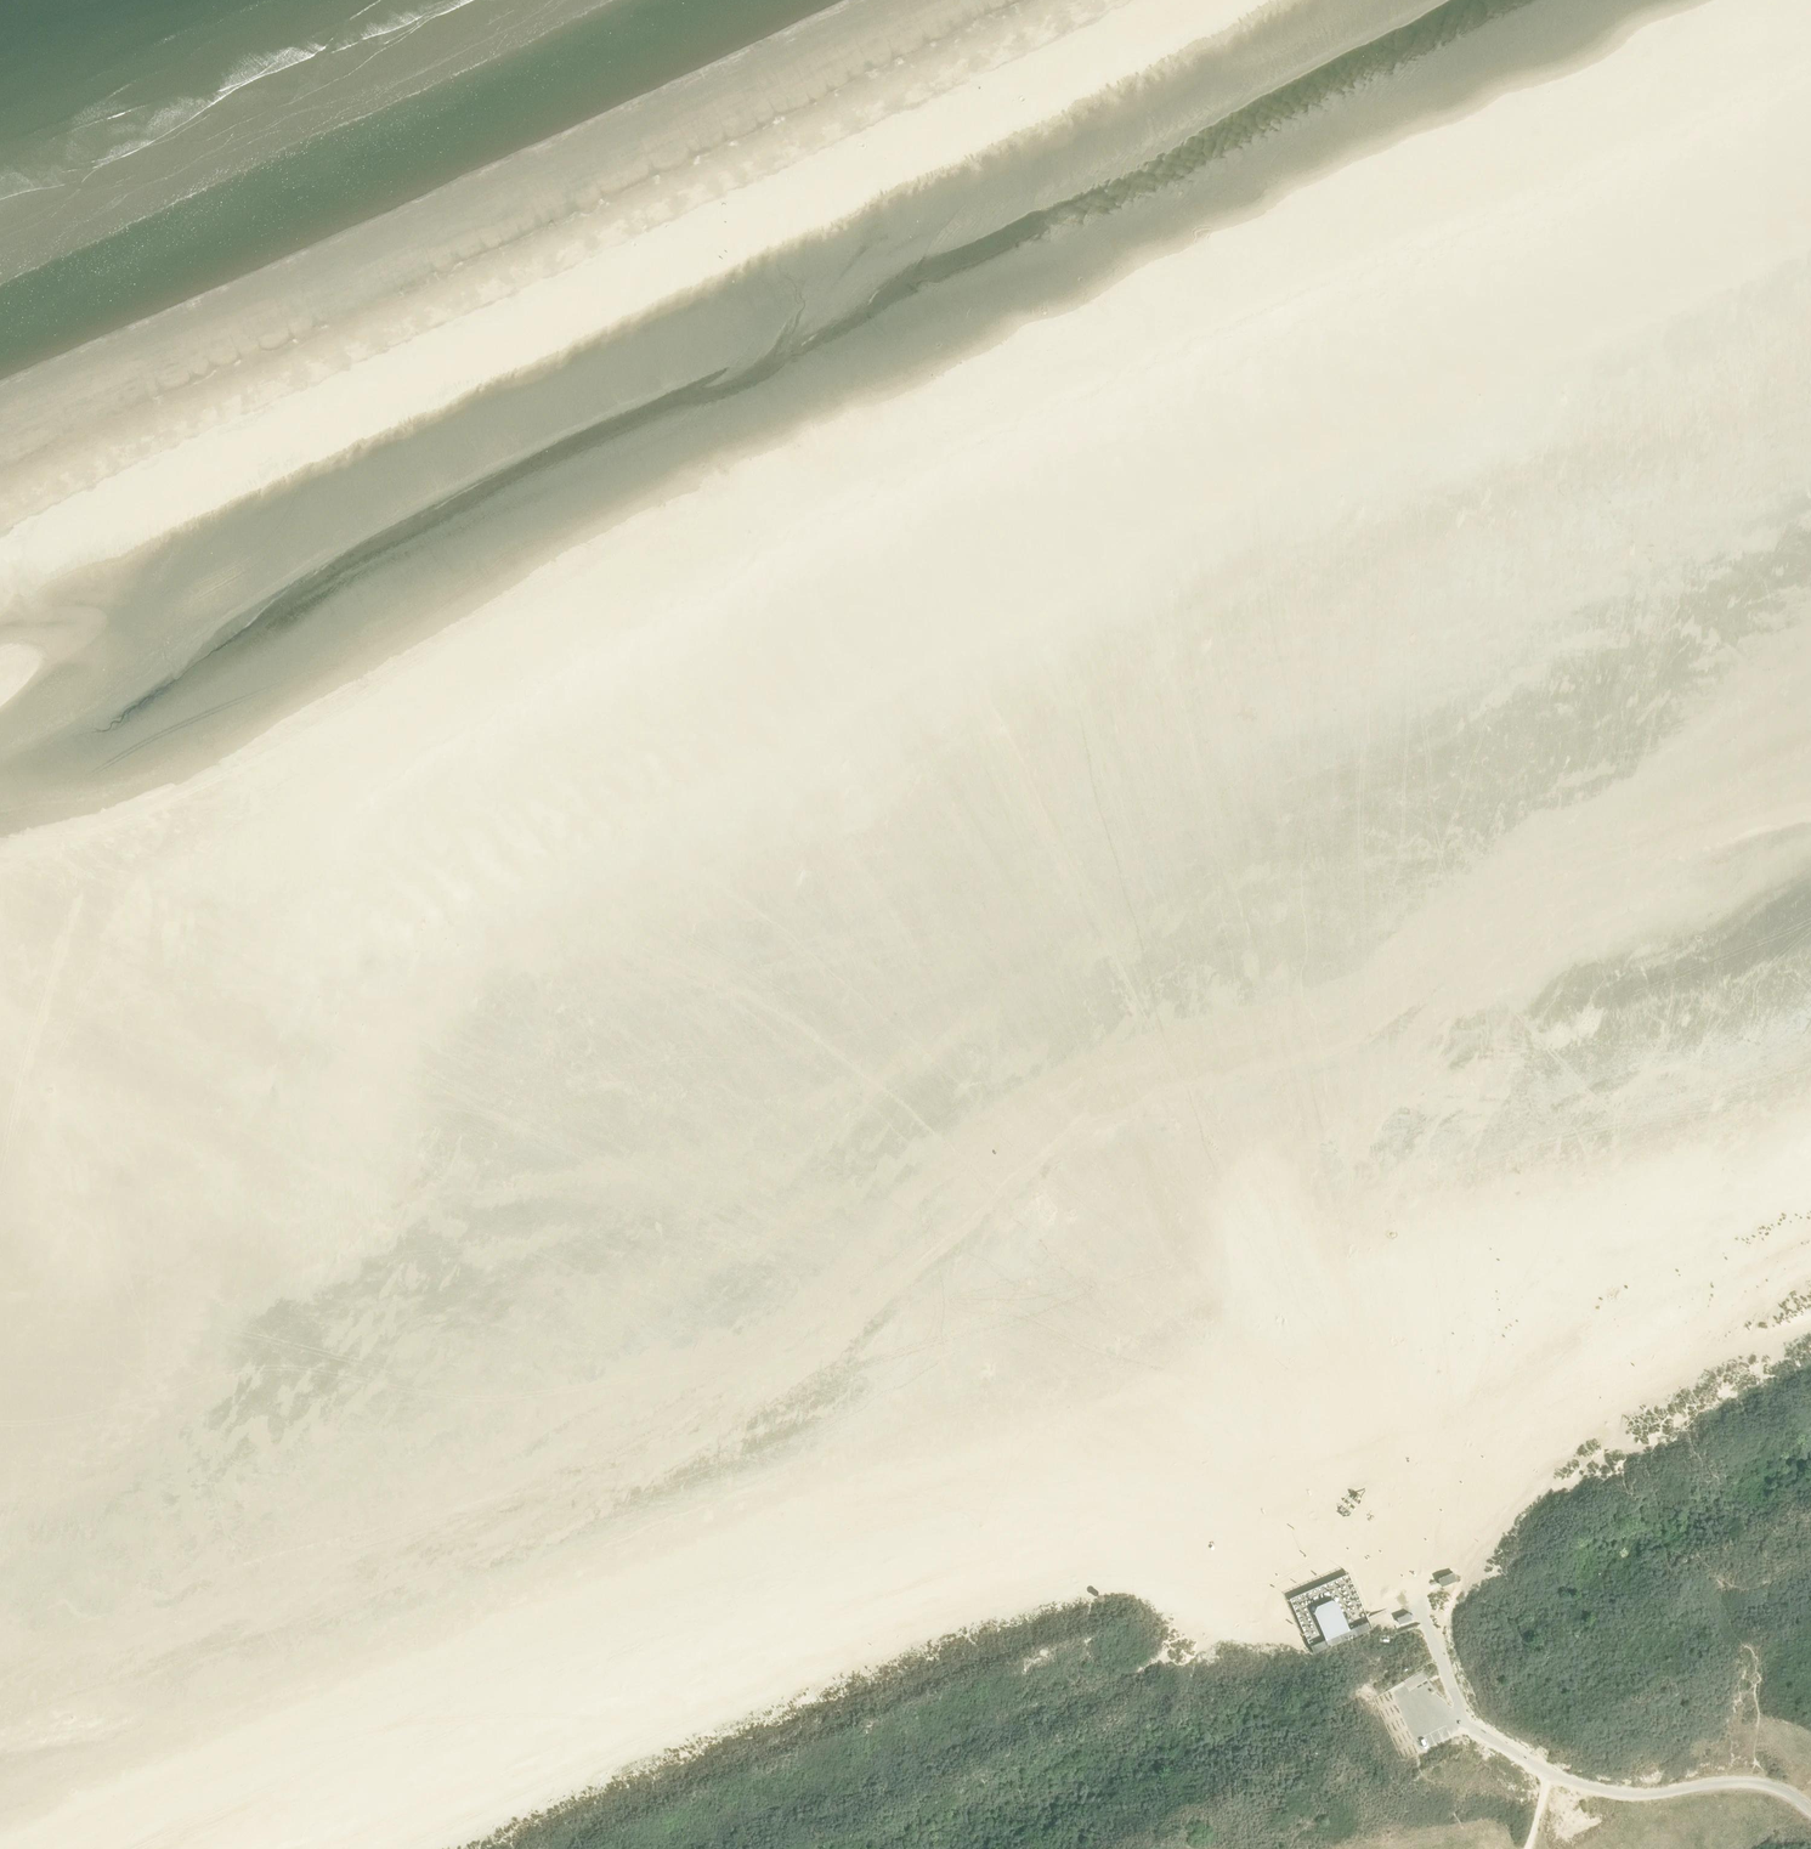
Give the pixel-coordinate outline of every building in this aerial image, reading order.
[(1454,1572),(1439,1578),(1442,1586),(1457,1580),(1454,1572)] [(1326,1639),(1311,1645),(1314,1653),(1372,1628),(1369,1620),(1350,1628),(1338,1601),(1331,1598),(1317,1605),(1314,1611),(1326,1639)] [(1397,1617),(1399,1622),(1411,1618),(1410,1613),(1397,1617)]
